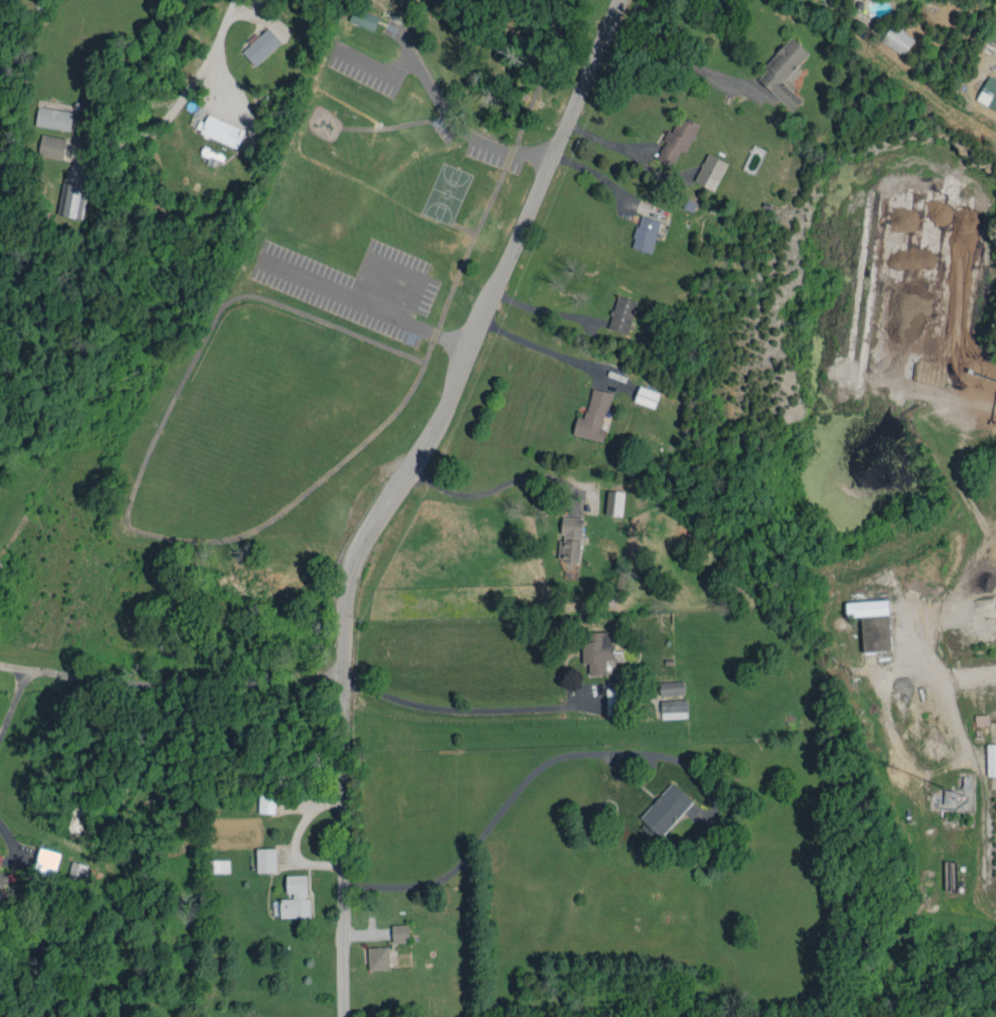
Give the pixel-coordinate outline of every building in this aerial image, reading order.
[(368,28),(374,14),(350,3),(344,17),(368,28)] [(250,30),(241,38),(245,42),(237,49),(249,62),(277,38),(264,24),(253,33),(250,30)] [(753,77),(787,108),(797,97),(777,79),(803,51),(786,35),(759,64),(762,67),(753,77)] [(995,111),(995,79),(984,73),(971,98),(995,111)] [(68,107),(32,104),(31,124),(66,127),(68,107)] [(232,145),(240,126),(202,111),(199,119),(194,117),(189,128),(232,145)] [(694,121),(674,112),(667,129),(662,127),(658,137),(660,138),(651,157),(667,165),(675,147),(681,149),(694,121)] [(33,153),(59,156),(61,134),(35,132),(33,153)] [(690,177),(709,186),(722,158),(703,149),(690,177)] [(78,216),(81,183),(56,181),(53,214),(78,216)] [(626,243),(646,249),(655,216),(635,211),(626,243)] [(630,296),(611,292),(604,326),(623,330),(630,296)] [(650,404),(654,388),(633,382),(629,398),(650,404)] [(598,437),(601,424),(598,423),(605,388),(587,384),(580,414),(571,413),(567,431),(598,437)] [(617,510),(618,487),(602,487),(601,510),(617,510)] [(576,513),(556,513),(554,557),(575,558),(576,513)] [(885,647),(883,596),(840,597),(841,613),(856,613),(857,648),(885,647)] [(601,655),(610,655),(610,645),(606,645),(606,628),(583,628),(583,637),(577,637),(577,659),(584,659),(584,671),(601,670),(601,655)] [(654,678),(655,691),(678,691),(678,677),(654,678)] [(656,715),(682,715),(682,696),(655,696),(656,715)] [(995,773),(995,740),(982,740),(982,773),(995,773)] [(634,814),(655,833),(687,798),(667,779),(634,814)] [(270,810),(270,787),(254,787),(254,809),(270,810)] [(28,870),(41,872),(43,858),(53,860),(55,849),(33,844),(28,870)] [(251,869),(271,868),(270,844),(251,845),(251,869)] [(225,869),(224,856),(202,856),(202,869),(225,869)] [(301,871),(280,871),(281,893),(274,894),(275,914),(305,913),(305,894),(301,894),(301,871)] [(386,921),(387,938),(404,938),(404,920),(386,921)] [(363,967),(384,966),(383,943),(362,943),(363,967)]
